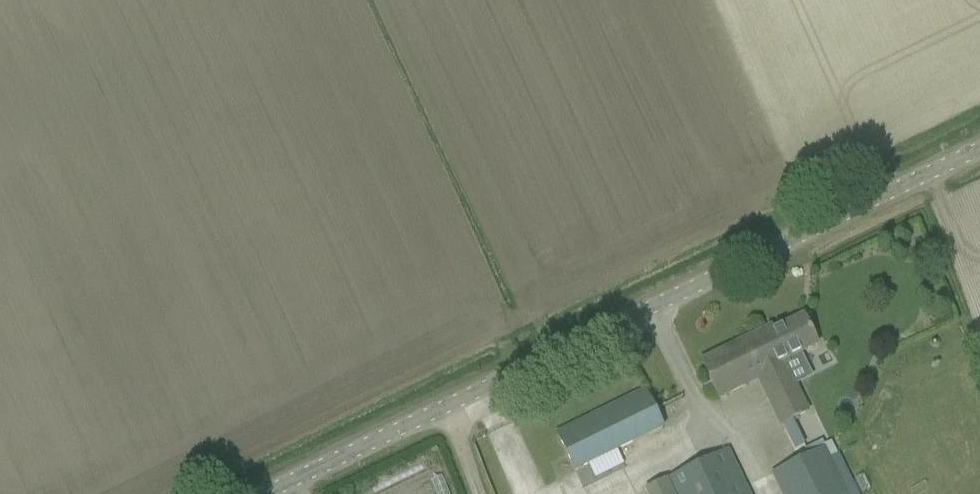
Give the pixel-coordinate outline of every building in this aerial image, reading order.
[(818,346),(813,336),(804,318),(774,333),(772,329),(702,363),(711,381),(719,399),(764,379),(771,394),(766,397),(780,428),(808,416),(793,383),(788,386),(781,371),(790,367),(787,361),(818,346)] [(645,391),(557,434),(576,472),(664,429),(645,391)] [(780,493),(858,493),(840,456),(832,459),(827,448),(771,475),(780,493)] [(729,451),(668,480),(675,493),(750,493),(729,451)]
